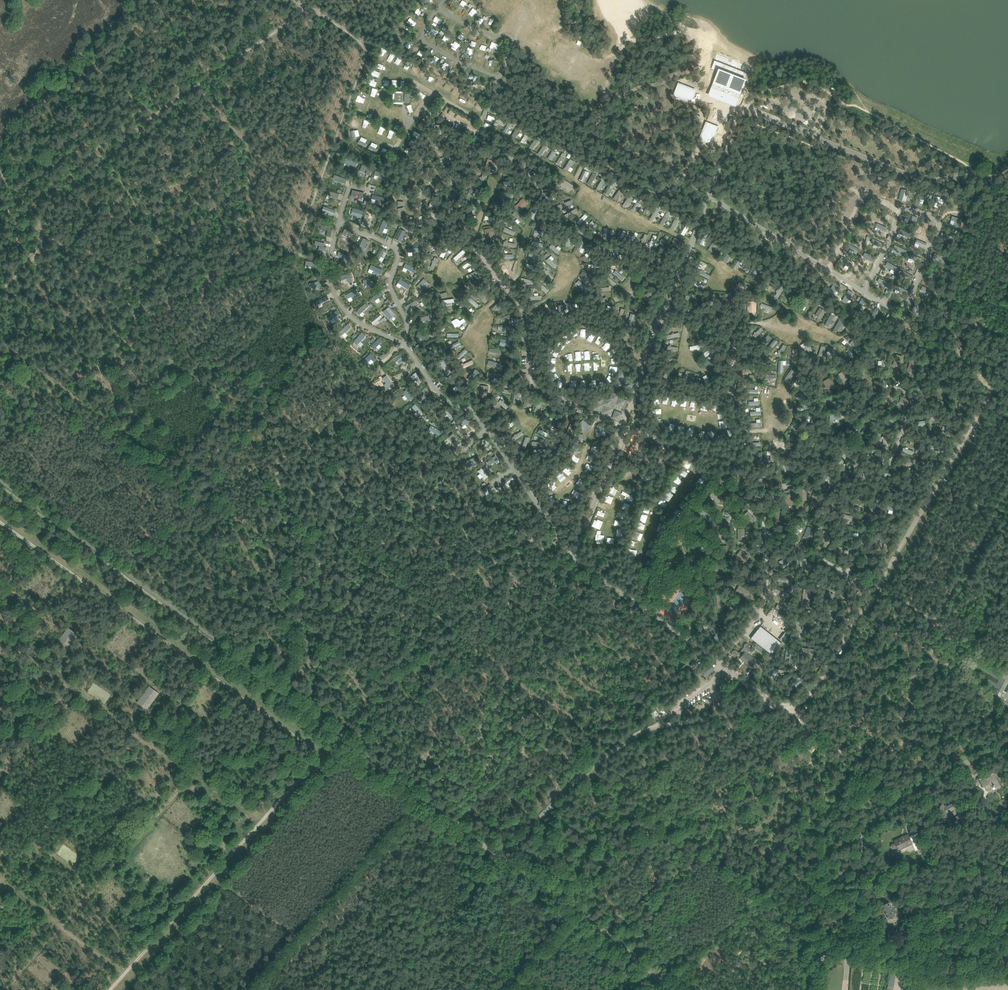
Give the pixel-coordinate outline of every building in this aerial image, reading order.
[(711,91),(710,94),(725,100),(735,104),(744,82),(747,73),(714,61),(711,69),(719,72),(718,72),(711,91)] [(691,100),(694,90),(685,87),(679,84),(674,96),(690,102),(691,100)] [(394,102),(403,102),(403,93),(395,93),(394,102)] [(469,100),(466,107),(471,109),(474,102),(469,100)] [(714,137),(718,128),(712,126),(706,123),(700,139),(712,143),(714,137)] [(369,149),(374,151),(377,145),(372,142),(369,149)] [(541,155),(546,147),(543,145),(537,153),(541,155)] [(556,163),(560,165),(565,154),(562,152),(556,163)] [(496,170),(498,164),(498,163),(492,161),(492,160),(488,159),(485,166),(496,170)] [(584,169),(579,179),(582,181),(587,171),(584,169)] [(590,186),(597,174),(593,172),(586,184),(590,186)] [(602,178),(596,188),(599,190),(605,180),(602,178)] [(569,192),(573,185),(564,179),(559,186),(569,192)] [(605,194),(608,196),(615,184),(612,182),(605,194)] [(629,195),(624,203),(621,201),(620,204),(625,208),(632,197),(629,195)] [(478,209),(483,201),(478,198),(473,206),(478,209)] [(515,206),(520,212),(528,204),(523,198),(519,201),(520,202),(515,206)] [(561,208),(572,204),(570,199),(559,204),(561,208)] [(654,223),(657,219),(655,218),(661,209),(657,206),(649,220),(654,223)] [(529,217),(533,219),(538,209),(534,207),(529,217)] [(585,214),(577,222),(581,225),(588,216),(585,214)] [(493,227),(484,230),(486,236),(490,235),(491,236),(493,236),(493,235),(495,234),(493,227)] [(683,250),(686,242),(675,238),(672,246),(683,250)] [(579,241),(577,251),(583,252),(586,243),(579,241)] [(708,249),(713,253),(717,247),(712,243),(708,249)] [(463,250),(453,258),(456,261),(465,252),(463,250)] [(553,268),(557,265),(552,260),(554,258),(551,255),(546,260),(553,268)] [(433,272),(438,258),(434,257),(429,270),(433,272)] [(505,265),(509,276),(513,275),(509,263),(505,265)] [(750,277),(755,280),(760,270),(755,267),(750,277)] [(639,270),(637,279),(645,281),(646,277),(645,277),(646,272),(639,270)] [(701,270),(699,274),(708,279),(710,275),(701,270)] [(622,280),(625,277),(620,272),(617,275),(622,280)] [(422,291),(430,284),(424,278),(417,286),(422,291)] [(578,279),(575,282),(581,288),(584,285),(578,279)] [(737,285),(746,292),(749,287),(740,280),(737,285)] [(696,281),(694,285),(705,289),(706,286),(696,281)] [(789,296),(795,300),(799,292),(793,288),(789,296)] [(476,308),(480,304),(470,295),(466,299),(476,308)] [(609,300),(606,295),(599,298),(602,303),(609,300)] [(546,303),(545,306),(548,307),(547,310),(549,311),(553,303),(550,301),(549,305),(546,303)] [(756,301),(747,301),(748,312),(756,312),(756,301)] [(826,311),(820,307),(815,315),(820,319),(826,311)] [(828,328),(834,315),(831,313),(824,326),(828,328)] [(510,314),(501,317),(503,323),(512,320),(510,314)] [(452,321),(455,328),(463,324),(459,317),(452,321)] [(833,330),(836,332),(842,323),(839,321),(833,330)] [(704,326),(699,328),(703,337),(708,335),(704,326)] [(760,327),(753,335),(756,338),(764,330),(760,327)] [(763,345),(772,350),(777,341),(770,337),(770,339),(767,337),(763,345)] [(451,350),(461,344),(459,340),(449,346),(451,350)] [(781,356),(786,346),(782,344),(777,355),(781,356)] [(436,347),(431,350),(435,356),(439,353),(436,347)] [(836,347),(830,349),(834,359),(839,358),(836,347)] [(464,348),(456,357),(459,360),(467,351),(464,348)] [(849,348),(846,351),(853,358),(856,355),(849,348)] [(399,365),(406,359),(401,352),(394,358),(399,365)] [(899,366),(902,361),(897,358),(894,364),(899,366)] [(456,363),(459,370),(474,364),(472,359),(467,362),(465,359),(456,363)] [(488,360),(486,364),(499,368),(501,364),(488,360)] [(782,365),(786,365),(786,360),(778,360),(778,373),(783,373),(782,365)] [(914,373),(918,363),(912,360),(907,370),(914,373)] [(616,379),(613,388),(622,391),(624,384),(627,386),(634,389),(637,381),(629,378),(627,377),(630,371),(621,367),(617,376),(618,376),(616,379)] [(681,380),(686,382),(691,372),(686,370),(681,380)] [(858,375),(866,384),(872,379),(864,370),(858,375)] [(410,376),(413,380),(415,378),(419,383),(423,380),(416,371),(410,376)] [(844,371),(838,374),(842,382),(849,379),(844,371)] [(665,372),(662,377),(671,383),(674,377),(665,372)] [(388,374),(380,378),(386,389),(394,384),(388,374)] [(455,378),(452,380),(456,386),(460,383),(455,378)] [(829,378),(823,382),(828,389),(834,385),(829,378)] [(480,394),(487,395),(487,390),(488,390),(489,388),(488,388),(488,386),(481,385),(480,394)] [(426,397),(424,394),(429,390),(425,386),(417,393),(423,400),(426,397)] [(609,416),(611,408),(614,407),(615,404),(624,408),(627,401),(618,397),(619,395),(615,393),(612,392),(609,399),(602,396),(600,401),(595,399),(592,409),(599,412),(600,410),(602,411),(601,413),(609,416)] [(889,394),(882,402),(888,407),(895,399),(889,394)] [(899,403),(907,406),(910,400),(901,397),(899,403)] [(757,398),(754,398),(754,401),(748,402),(748,406),(758,404),(757,398)] [(501,399),(493,407),(500,414),(508,406),(501,399)] [(533,412),(537,413),(541,403),(538,401),(533,412)] [(446,412),(444,413),(450,421),(455,416),(449,407),(444,410),(446,412)] [(619,421),(620,421),(622,413),(615,410),(612,418),(619,421)] [(459,424),(464,429),(469,425),(467,423),(471,419),(469,416),(459,424)] [(578,424),(584,431),(590,427),(584,420),(578,424)] [(539,429),(537,433),(546,437),(548,433),(539,429)] [(447,438),(454,445),(459,441),(453,433),(447,438)] [(573,442),(584,442),(584,434),(574,433),(573,442)] [(904,446),(902,450),(912,455),(914,451),(904,446)] [(495,455),(486,462),(489,465),(497,458),(495,455)] [(906,458),(905,466),(916,466),(916,459),(906,458)] [(569,476),(573,472),(567,467),(563,471),(569,476)] [(479,479),(486,474),(481,468),(477,471),(479,474),(477,475),(479,479)] [(560,482),(567,478),(562,471),(556,475),(560,482)] [(914,472),(912,481),(918,483),(921,474),(914,472)] [(508,480),(503,483),(506,489),(516,483),(511,476),(507,479),(508,480)] [(680,486),(683,481),(676,477),(673,482),(680,486)] [(576,485),(584,487),(586,481),(578,478),(576,485)] [(551,489),(556,484),(552,480),(547,485),(551,489)] [(493,488),(490,484),(480,490),(485,496),(490,493),(488,491),(493,488)] [(668,489),(674,494),(676,490),(670,485),(668,489)] [(667,489),(662,497),(669,502),(674,493),(667,489)] [(798,490),(799,501),(807,501),(806,497),(806,489),(800,489),(798,490)] [(766,503),(758,492),(755,494),(763,505),(766,503)] [(547,498),(551,503),(558,498),(554,493),(547,498)] [(783,496),(787,507),(794,504),(793,500),(792,501),(790,494),(783,496)] [(813,494),(809,505),(816,507),(818,503),(817,503),(820,496),(813,494)] [(603,501),(611,504),(613,498),(606,495),(603,501)] [(830,501),(826,511),(833,513),(836,503),(830,501)] [(644,506),(641,513),(648,516),(648,514),(650,514),(652,510),(644,506)] [(780,509),(772,511),(776,522),(784,520),(780,509)] [(748,512),(743,516),(750,525),(755,520),(748,512)] [(601,529),(603,521),(593,519),(592,527),(601,529)] [(643,530),(646,524),(638,521),(635,527),(643,530)] [(641,541),(643,533),(633,530),(631,538),(641,541)] [(822,538),(823,542),(831,542),(830,530),(823,530),(823,538),(822,538)] [(858,540),(859,532),(849,532),(849,539),(858,540)] [(597,540),(597,543),(604,544),(605,535),(596,534),(596,540),(597,540)] [(741,549),(736,555),(745,562),(750,556),(747,553),(746,554),(741,549)] [(870,562),(866,554),(860,557),(864,565),(870,562)] [(779,561),(782,568),(793,563),(790,556),(779,561)] [(801,571),(807,570),(809,569),(806,558),(798,561),(801,571)] [(741,570),(738,577),(749,582),(752,575),(741,570)] [(863,584),(857,576),(851,580),(856,588),(863,584)] [(782,595),(787,586),(788,584),(785,582),(784,584),(774,599),(781,604),(784,597),(782,595)] [(749,590),(739,585),(735,592),(746,597),(749,590)] [(844,600),(842,610),(850,610),(851,601),(844,600)] [(721,624),(727,618),(729,616),(727,613),(725,615),(718,621),(721,624)] [(716,634),(718,631),(709,624),(707,627),(716,634)] [(78,635),(67,627),(56,643),(66,651),(78,635)] [(779,645),(758,629),(751,638),(771,655),(779,645)] [(751,667),(754,663),(756,660),(747,653),(752,647),(751,646),(747,643),(741,650),(740,652),(738,652),(738,651),(736,650),(733,650),(731,652),(732,655),(734,656),(736,656),(738,654),(738,653),(741,653),(742,651),(744,652),(740,658),(740,657),(744,660),(743,661),(743,662),(744,661),(751,667)] [(766,651),(757,644),(754,647),(763,654),(766,651)] [(700,671),(705,676),(714,668),(709,663),(700,671)] [(774,679),(780,670),(774,666),(768,675),(774,679)] [(159,693),(149,686),(137,702),(147,709),(159,693)] [(996,776),(998,775),(996,772),(992,774),(992,776),(987,778),(987,777),(986,778),(985,776),(979,779),(983,787),(985,786),(987,788),(991,786),(992,787),(995,785),(996,788),(1001,786),(996,776)] [(959,813),(956,808),(956,807),(953,801),(950,803),(950,805),(945,808),(943,804),(934,809),(940,819),(948,814),(947,813),(953,809),(954,811),(952,812),(954,816),(953,817),(958,825),(964,821),(960,813),(959,813)] [(891,844),(890,846),(892,849),(894,849),(896,848),(897,846),(898,850),(912,843),(913,843),(915,847),(918,845),(920,848),(923,846),(923,847),(924,847),(924,846),(923,847),(917,833),(917,832),(916,833),(909,836),(908,834),(894,841),(896,844),(893,843),(891,844)] [(888,919),(895,916),(889,902),(882,905),(888,919)] [(819,952),(813,958),(818,962),(825,954),(823,952),(821,950),(819,952)]
